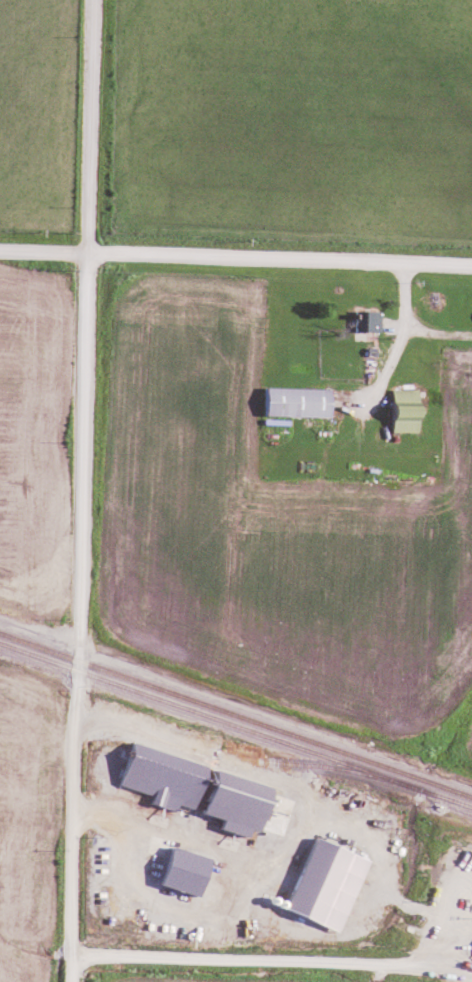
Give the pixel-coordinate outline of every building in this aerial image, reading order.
[(378,310),(356,309),(355,329),(378,330),(378,310)] [(265,413),(329,415),(330,387),(265,385),(265,413)] [(417,431),(418,388),(392,387),(391,431),(417,431)] [(119,784),(152,792),(150,801),(176,808),(178,802),(193,806),(201,775),(193,772),(197,758),(130,741),(119,784)] [(219,827),(246,834),(248,826),(258,829),(269,783),(212,768),(201,811),(221,816),(219,827)] [(338,929),(367,857),(313,835),(284,907),(338,929)] [(198,893),(207,853),(169,845),(160,884),(198,893)]
